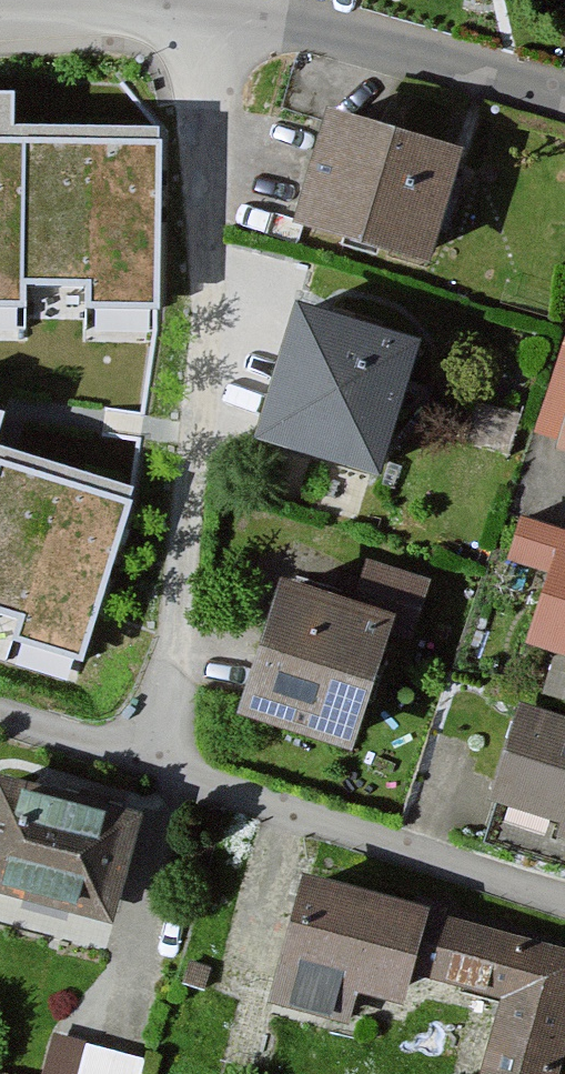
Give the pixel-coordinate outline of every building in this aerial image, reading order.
[(287,240),(424,277),(453,168),(316,132),(287,240)] [(0,137),(0,305),(27,305),(27,285),(86,286),(86,305),(158,307),(161,140),(0,137)] [(373,497),(411,359),(281,323),(243,461),(373,497)] [(551,462),(564,466),(564,418),(551,462)] [(0,460),(0,614),(22,621),(16,639),(85,661),(135,502),(0,460)] [(515,528),(501,576),(543,589),(523,656),(564,668),(564,543),(515,528)] [(423,596),(361,576),(347,621),(272,597),(230,726),(343,762),(382,641),(406,649),(423,596)] [(516,715),(485,810),(557,832),(552,846),(564,850),(564,730),(516,715)] [(111,933),(140,826),(0,788),(0,903),(111,933)] [(296,888),(264,1013),(349,1034),(355,1008),(396,1019),(404,986),(492,1008),(475,1073),(564,1073),(564,957),(296,888)] [(44,1073),(139,1073),(145,1051),(56,1028),(44,1073)]
